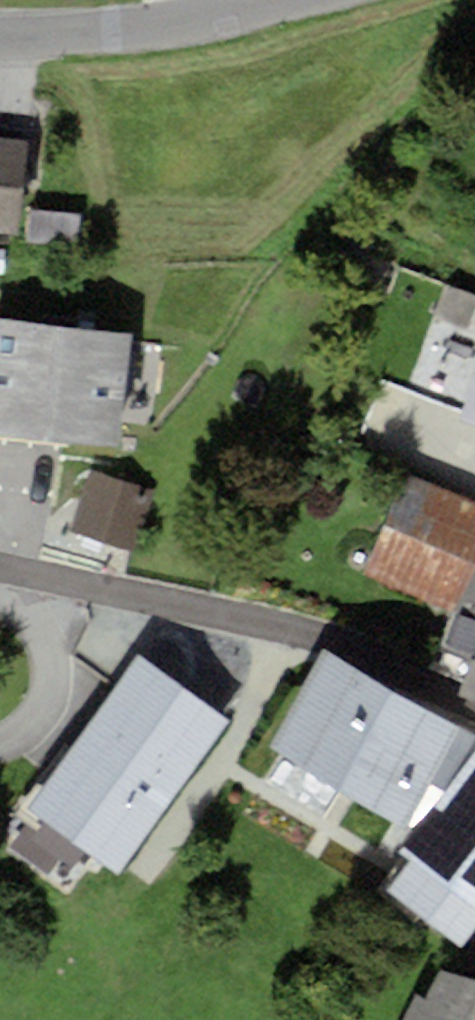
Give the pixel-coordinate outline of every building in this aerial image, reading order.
[(0,134),(0,235),(19,237),(31,137),(0,134)] [(82,214),(30,209),(27,241),(78,246),(82,214)] [(120,449),(133,334),(0,318),(0,435),(120,449)] [(460,424),(474,429),(474,381),(460,424)] [(408,471),(364,575),(452,612),(474,557),(474,500),(408,471)] [(155,491),(100,473),(80,533),(135,551),(155,491)] [(75,657),(114,687),(138,654),(87,624),(75,657)] [(324,650),(268,747),(405,825),(406,823),(458,733),(461,729),(324,650)] [(231,721),(138,654),(114,687),(26,809),(119,875),(231,721)] [(462,692),(474,697),(474,661),(462,692)] [(458,733),(406,823),(415,830),(474,749),(474,744),(458,733)] [(415,830),(400,850),(413,860),(474,906),(474,749),(415,830)] [(413,860),(389,889),(461,946),(474,929),(474,906),(413,860)] [(417,989),(402,1019),(474,1019),(474,979),(441,972),(430,996),(417,989)]
